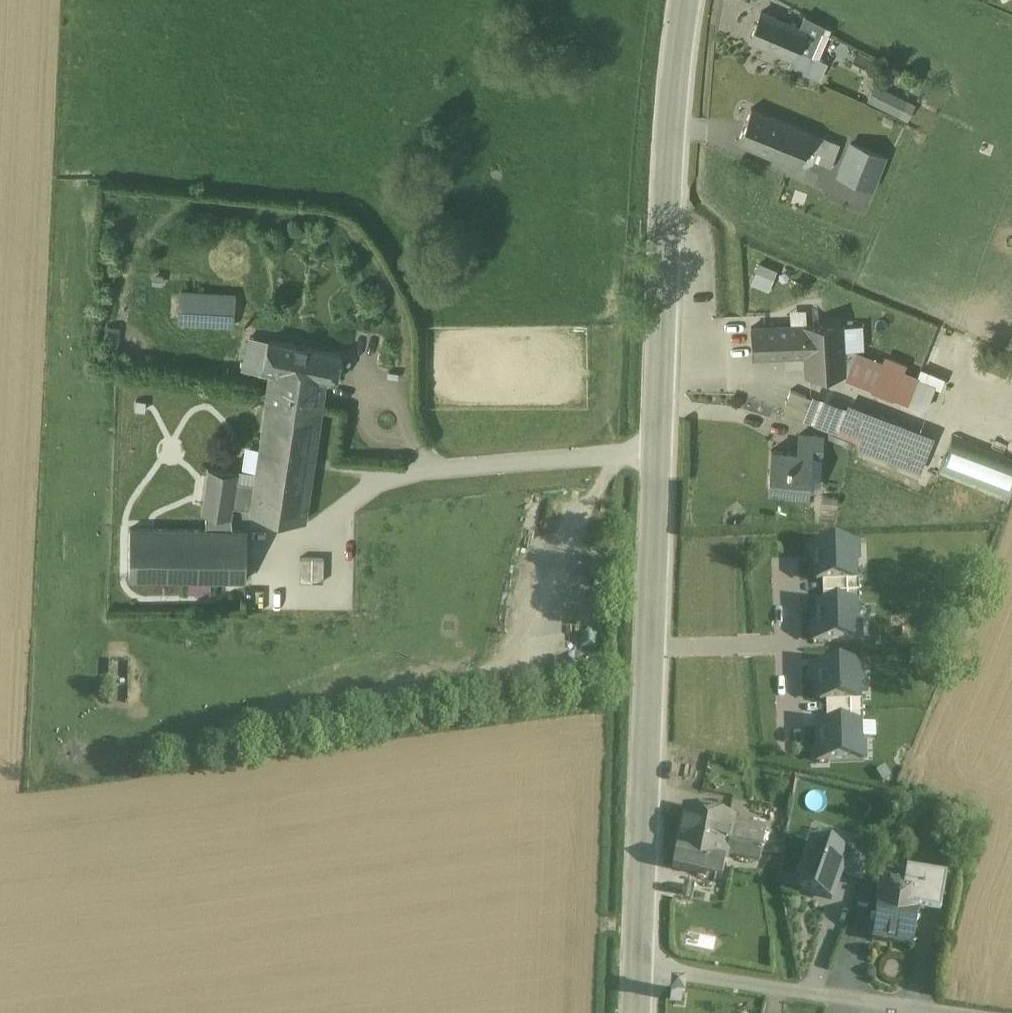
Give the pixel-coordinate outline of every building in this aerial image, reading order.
[(799,28),(761,12),(749,39),(792,58),(793,58),(798,48),(818,58),(828,35),(831,29),(806,15),(806,16),(805,15),(799,28)] [(818,58),(798,48),(793,58),(792,58),(789,66),(819,79),(826,62),(818,58)] [(914,105),(876,86),(869,100),(907,119),(914,105)] [(811,132),(751,108),(737,143),(798,167),(806,147),(805,147),(811,132)] [(824,137),(811,132),(805,147),(806,147),(818,152),(824,137)] [(840,144),(824,137),(818,152),(815,160),(831,166),(840,144)] [(884,157),(851,143),(838,175),(872,188),(884,157)] [(779,271),(759,262),(750,282),(770,291),(779,271)] [(233,299),(181,296),(179,320),(231,323),(233,299)] [(841,323),(751,328),(753,357),(806,354),(808,375),(843,373),(841,323)] [(340,355),(269,340),(263,365),(326,378),(335,379),(340,355)] [(917,380),(849,352),(847,351),(848,376),(908,402),(917,380)] [(326,378),(271,367),(266,403),(264,403),(264,404),(265,404),(254,483),(250,508),(249,511),(305,520),(326,378)] [(812,399),(790,390),(786,401),(807,410),(812,399)] [(786,401),(782,412),(803,421),(807,410),(786,401)] [(932,439),(851,407),(849,413),(837,408),(835,412),(830,409),(826,418),(866,434),(862,446),(920,469),(932,439)] [(935,467),(1005,493),(1011,473),(1011,456),(948,432),(935,467)] [(824,435),(798,433),(797,451),(812,452),(811,458),(823,458),(824,435)] [(797,451),(771,449),(768,488),(809,492),(811,458),(812,452),(797,451)] [(238,472),(208,468),(201,512),(206,513),(231,517),(233,506),(236,480),(238,472)] [(254,483),(236,480),(233,506),(250,508),(254,483)] [(837,509),(838,495),(821,493),(820,508),(837,509)] [(231,517),(206,513),(205,529),(231,529),(231,517)] [(205,529),(130,527),(129,578),(245,580),(246,529),(231,529),(205,529)] [(857,544),(810,546),(810,557),(815,562),(816,581),(822,581),(855,580),(854,565),(858,562),(857,544)] [(312,557),(300,557),(300,581),(312,581),(312,557)] [(324,557),(312,557),(312,581),(323,581),(324,557)] [(855,580),(822,581),(823,593),(859,592),(858,580),(855,580)] [(859,592),(823,593),(823,605),(856,604),(860,604),(859,592)] [(856,604),(823,605),(817,606),(817,625),(812,631),(812,642),(860,640),(860,623),(856,619),(856,604)] [(861,664),(813,666),(813,677),(818,682),(819,701),(825,701),(858,700),(858,685),(861,682),(861,664)] [(858,700),(825,701),(826,713),(862,712),(862,700),(858,700)] [(862,712),(826,713),(826,725),(859,724),(863,724),(862,712)] [(859,724),(826,725),(820,726),(820,745),(816,751),(816,762),(864,760),(863,743),(860,739),(859,724)] [(689,809),(681,849),(728,863),(730,855),(736,857),(734,865),(756,872),(769,832),(689,809)] [(796,889),(833,902),(849,855),(811,842),(796,889)] [(681,849),(678,848),(672,868),(722,883),(728,863),(681,849)] [(898,886),(881,884),(878,905),(877,904),(871,940),(912,946),(920,902),(925,876),(923,876),(922,883),(918,879),(914,875),(908,874),(900,873),(898,886)] [(946,880),(925,876),(920,902),(941,905),(946,880)] [(873,885),(861,882),(856,906),(868,908),(873,885)] [(804,948),(791,949),(793,966),(805,965),(804,948)] [(680,991),(672,990),(671,991),(670,993),(669,1001),(681,1003),(682,993),(683,993),(683,990),(680,990),(680,991)]
